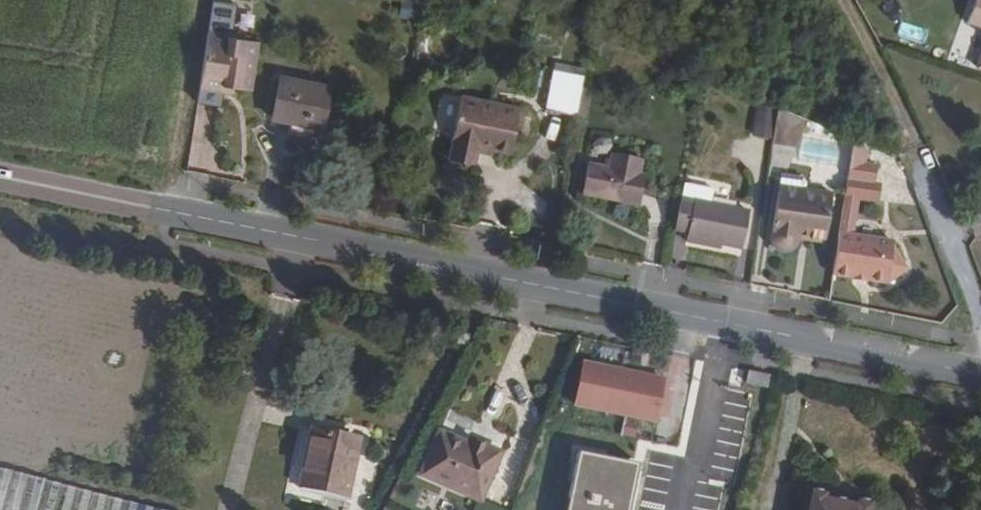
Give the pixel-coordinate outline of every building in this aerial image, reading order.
[(226,0),(211,0),(207,27),(230,31),(235,1),(226,0)] [(925,44),(929,29),(901,22),(897,36),(925,44)] [(207,27),(196,100),(220,103),(222,89),(243,91),(243,88),(249,87),(256,40),(247,39),(247,34),(230,31),(207,27)] [(545,110),(574,115),(579,85),(582,74),(552,69),(545,110)] [(328,87),(278,78),(271,117),(291,121),(293,114),(321,121),(328,87)] [(579,85),(574,115),(583,116),(588,87),(579,85)] [(472,159),(474,149),(476,141),(494,145),(509,148),(518,107),(460,96),(449,155),(472,159)] [(775,106),(770,138),(796,142),(801,115),(775,106)] [(863,159),(865,141),(851,135),(845,174),(873,178),(876,161),(863,159)] [(476,141),(474,149),(493,153),(494,145),(476,141)] [(587,163),(580,193),(636,203),(642,174),(638,173),(640,158),(610,151),(607,165),(587,163)] [(885,180),(873,178),(845,174),(837,231),(860,235),(865,195),(883,197),(885,180)] [(802,195),(775,190),(767,236),(768,240),(775,249),(784,248),(788,246),(791,242),(795,231),(803,233),(802,238),(819,241),(828,194),(803,189),(802,195)] [(679,198),(674,229),(686,231),(685,240),(703,244),(704,239),(719,242),(739,247),(746,211),(679,198)] [(837,231),(831,273),(865,276),(865,278),(886,282),(886,275),(901,264),(891,246),(892,239),(860,235),(837,231)] [(704,239),(703,244),(718,247),(719,242),(704,239)] [(886,275),(886,282),(904,268),(901,264),(886,275)] [(580,361),(575,409),(660,419),(666,371),(580,361)] [(764,373),(744,369),(742,381),(763,385),(764,373)] [(359,438),(315,428),(303,485),(348,494),(359,438)] [(460,442),(436,432),(418,473),(474,498),(494,453),(462,439),(460,442)] [(785,498),(844,509),(851,509),(860,468),(840,463),(839,467),(813,463),(813,459),(794,454),(785,498)] [(41,480),(0,470),(0,509),(33,509),(41,480)] [(41,480),(33,509),(159,509),(41,480)]
